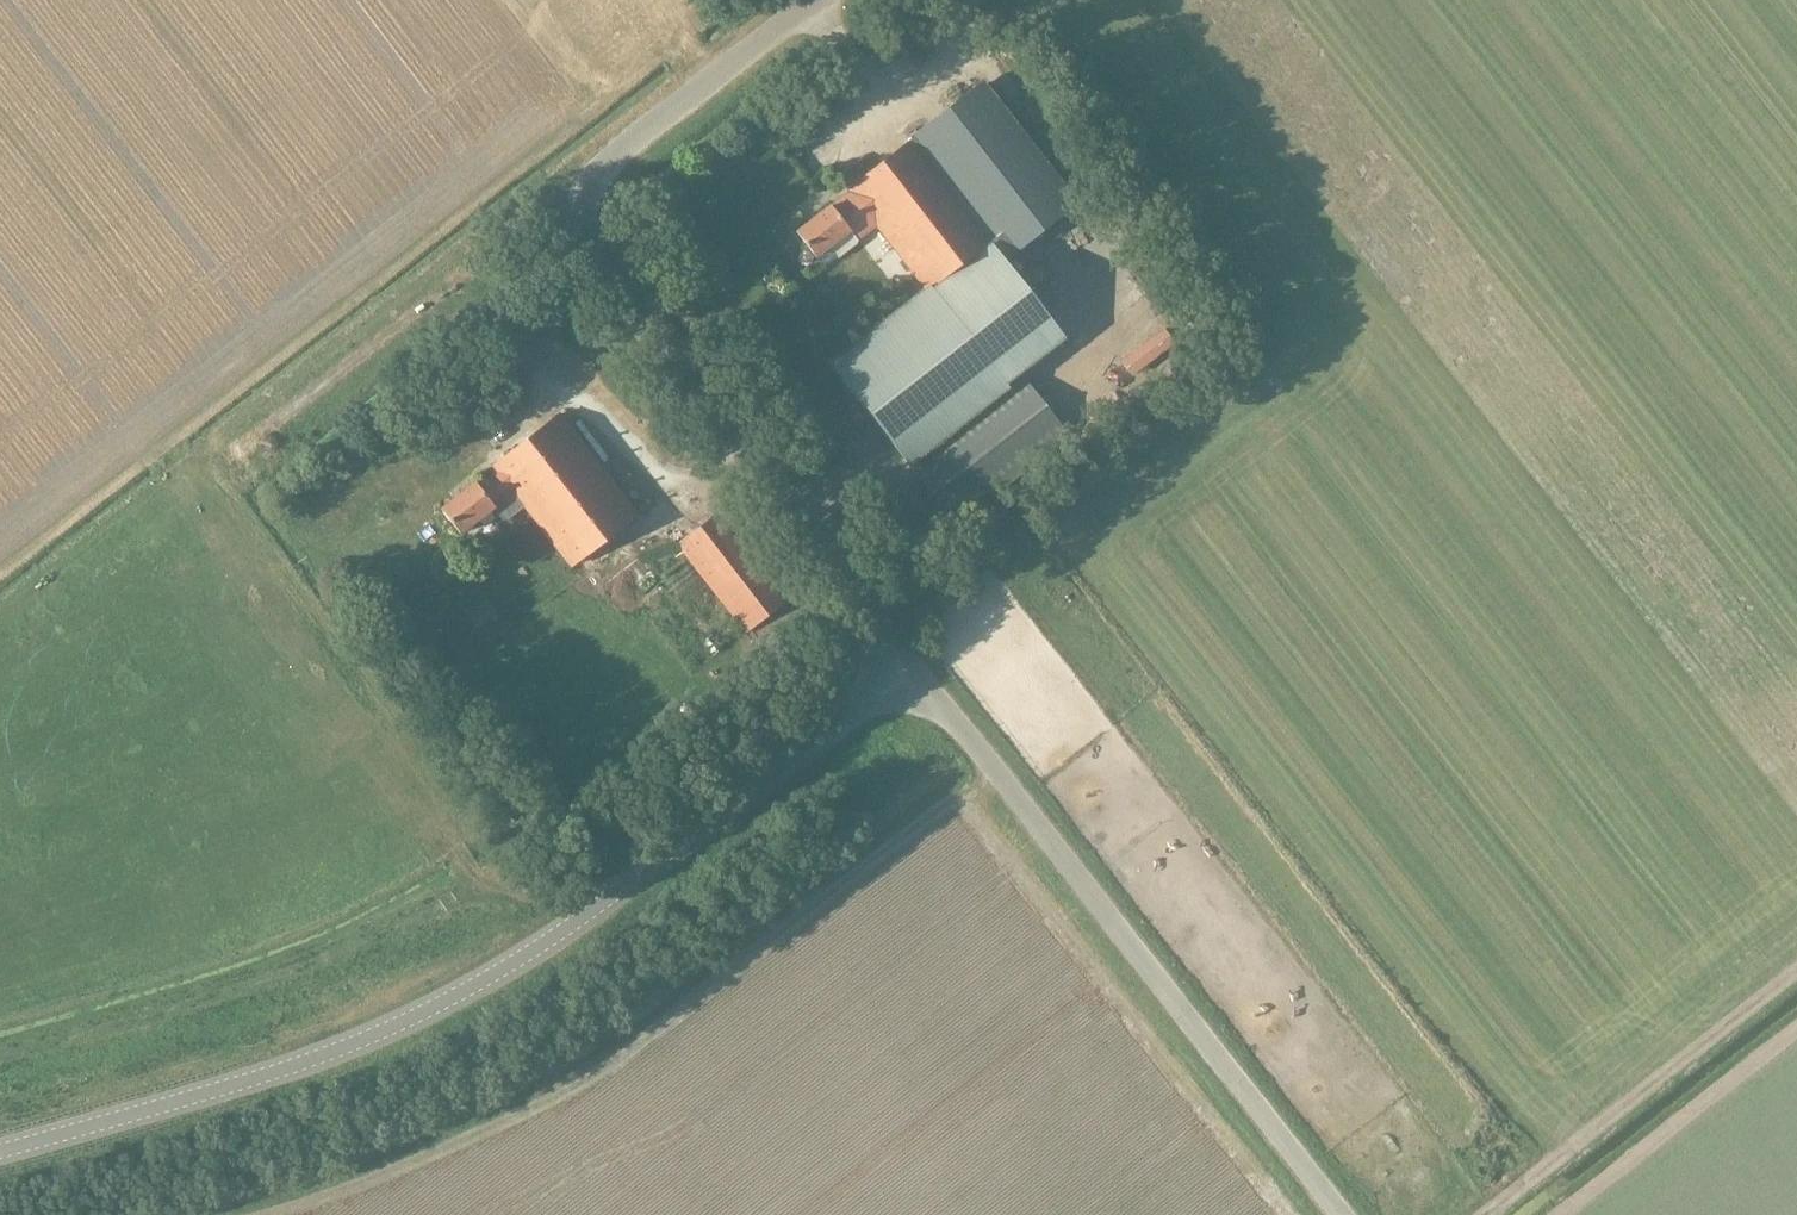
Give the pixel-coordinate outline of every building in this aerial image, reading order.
[(855,241),(855,240),(874,226),(924,290),(928,287),(939,278),(991,238),(993,241),(1004,256),(1074,203),(984,85),(847,189),(850,193),(831,207),(830,205),(795,231),(814,256),(827,246),(835,256),(855,241)] [(930,290),(830,366),(903,461),(1062,339),(1000,259),(1004,256),(993,241),(941,281),(939,278),(928,287),(930,290)] [(1020,376),(905,464),(952,525),(1066,437),(1020,376)] [(474,482),(440,509),(459,533),(493,507),(504,520),(522,506),(569,566),(637,513),(559,413),(492,466),(496,472),(477,486),(474,482)] [(746,633),(784,604),(715,514),(677,544),(746,633)]
